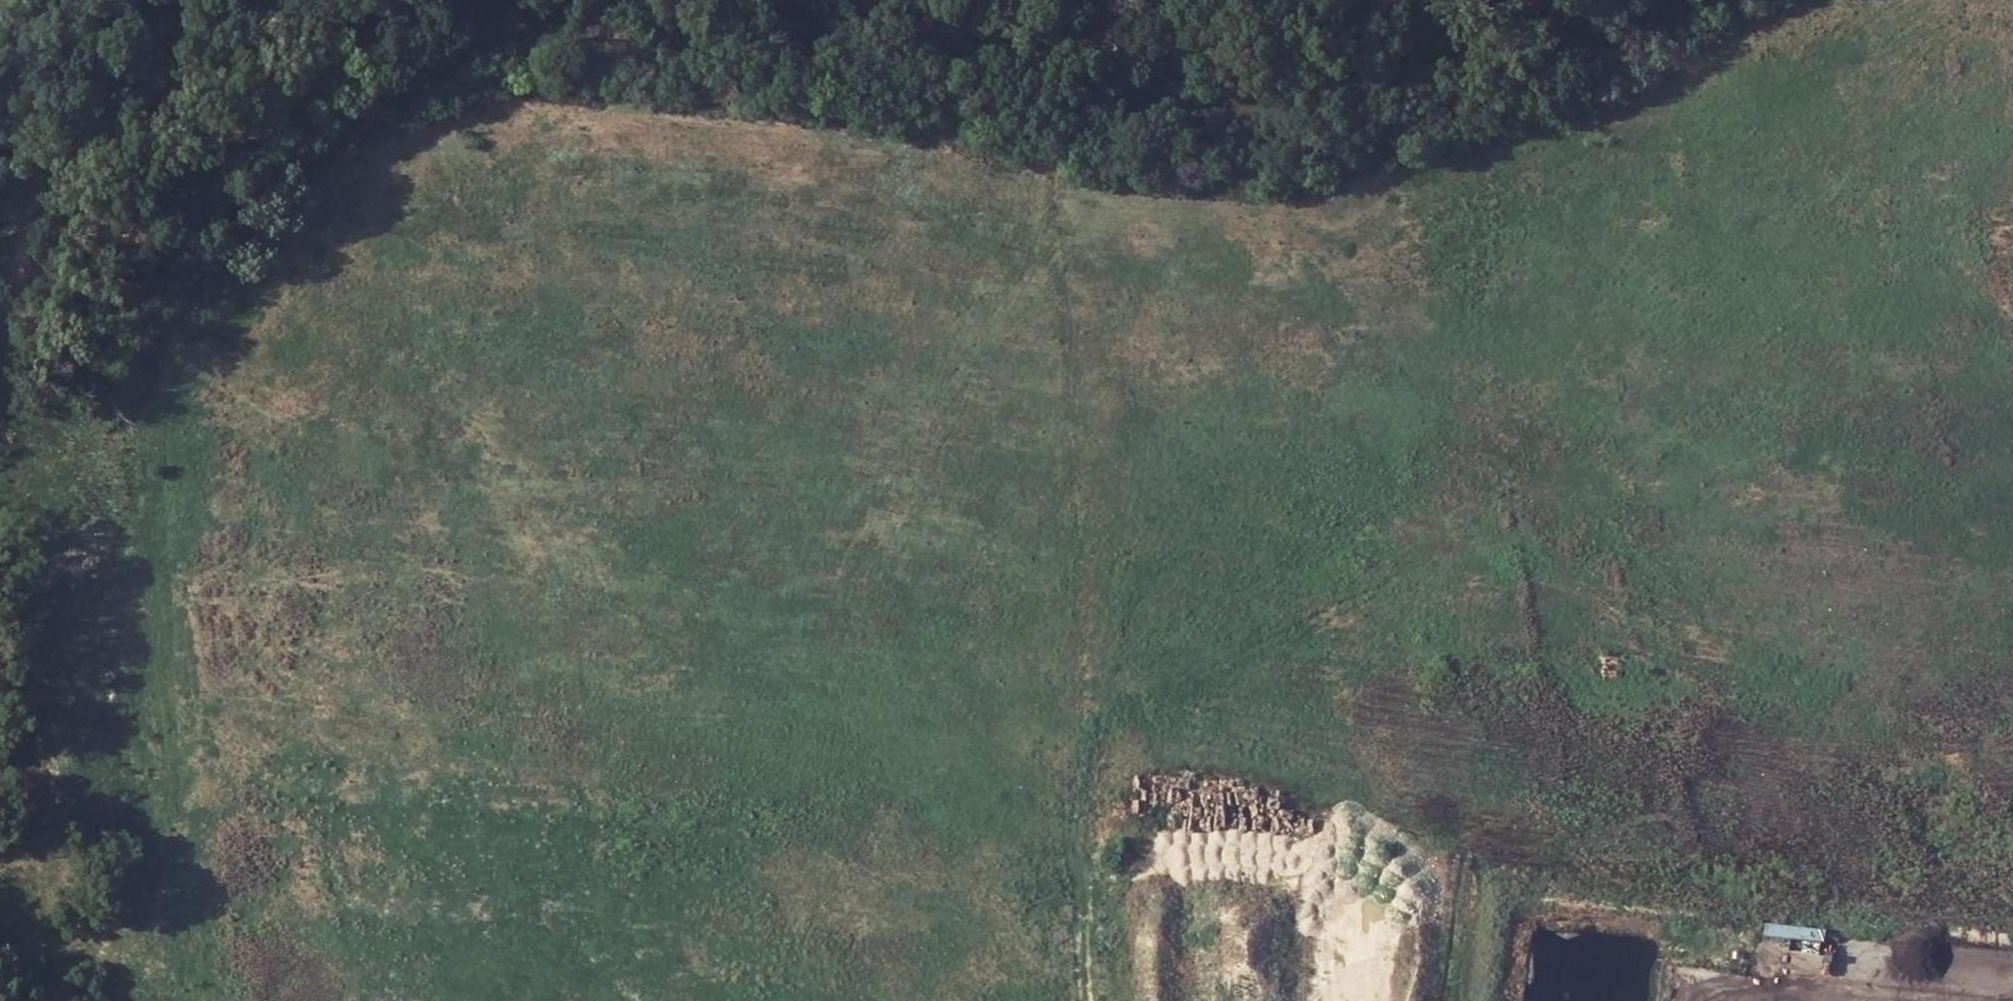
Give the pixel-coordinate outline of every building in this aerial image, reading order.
[(1825,935),(1825,925),(1768,925),(1768,935),(1825,935)]
